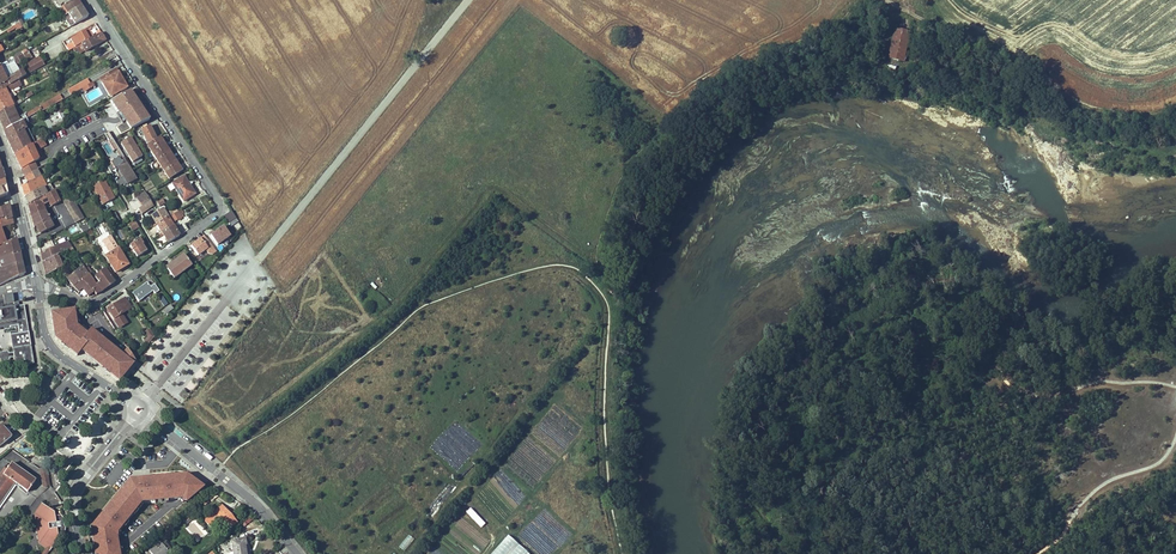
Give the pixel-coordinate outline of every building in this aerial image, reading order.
[(82,8),(77,0),(74,0),(64,5),(59,8),(64,16),(68,15),(82,8)] [(89,18),(82,8),(68,15),(75,26),(89,18)] [(93,37),(89,29),(70,40),(72,43),(65,47),(68,52),(75,48),(93,37)] [(891,58),(904,62),(911,34),(903,32),(897,30),(891,58)] [(106,41),(101,33),(93,37),(75,48),(73,49),(74,52),(78,50),(80,54),(84,51),(85,53),(106,41)] [(32,58),(28,52),(23,54),(26,60),(27,61),(32,58)] [(26,60),(23,54),(21,55),(14,59),(14,60),(17,65),(26,60)] [(44,66),(39,57),(26,64),(31,73),(44,66)] [(109,67),(119,61),(118,60),(116,57),(106,62),(109,67)] [(31,73),(27,68),(22,71),(21,70),(19,72),(13,63),(7,66),(6,63),(0,66),(0,69),(0,93),(5,91),(4,88),(18,80),(31,73)] [(128,90),(117,70),(99,80),(110,100),(128,90)] [(21,86),(18,80),(4,88),(5,91),(7,94),(8,94),(7,91),(9,90),(10,91),(21,86)] [(90,85),(87,80),(67,90),(70,96),(82,90),(84,94),(96,88),(93,83),(90,85)] [(5,91),(0,93),(0,104),(3,103),(7,110),(13,107),(14,108),(10,99),(7,94),(5,91)] [(130,93),(110,105),(130,133),(150,123),(130,93)] [(60,95),(25,114),(28,120),(63,100),(60,95)] [(13,107),(7,110),(0,114),(0,125),(3,132),(22,122),(21,120),(19,121),(13,107)] [(22,122),(3,132),(6,141),(24,132),(27,131),(22,122)] [(147,147),(157,140),(150,127),(140,132),(147,147)] [(34,141),(28,130),(27,131),(24,132),(30,144),(34,141)] [(24,132),(6,141),(14,155),(31,146),(30,144),(24,132)] [(170,152),(160,138),(157,140),(147,147),(147,148),(156,161),(170,152)] [(142,158),(130,139),(119,145),(132,165),(142,158)] [(36,165),(35,162),(39,160),(34,150),(39,150),(46,146),(45,146),(42,140),(31,146),(14,155),(22,172),(25,176),(37,170),(38,169),(36,165)] [(112,140),(109,141),(114,150),(115,150),(120,158),(112,163),(112,165),(107,168),(110,173),(116,170),(122,179),(116,182),(119,187),(125,183),(127,186),(137,179),(112,140)] [(176,161),(170,152),(156,161),(162,171),(176,161)] [(183,171),(176,161),(162,171),(169,181),(183,171)] [(93,171),(91,166),(82,171),(85,175),(93,171)] [(46,187),(37,170),(25,176),(28,183),(21,187),(25,198),(46,187)] [(196,195),(184,177),(171,185),(183,204),(196,195)] [(105,181),(93,188),(103,206),(115,199),(105,181)] [(27,205),(50,194),(46,187),(25,198),(27,205)] [(42,206),(49,203),(51,207),(59,203),(57,198),(54,192),(52,192),(50,194),(27,205),(31,218),(44,210),(42,206)] [(141,215),(154,207),(145,192),(135,198),(142,208),(138,210),(141,215)] [(66,199),(63,201),(75,224),(84,219),(71,197),(66,199)] [(165,204),(162,200),(156,204),(158,208),(165,204)] [(9,205),(0,209),(0,228),(1,228),(13,224),(9,205)] [(168,218),(162,209),(157,212),(163,221),(168,218)] [(49,221),(44,210),(31,218),(34,228),(36,227),(49,221)] [(174,222),(183,217),(181,214),(183,213),(181,210),(177,213),(171,217),(174,222)] [(163,221),(157,212),(151,216),(156,225),(163,221)] [(224,216),(229,223),(236,218),(231,212),(224,216)] [(120,221),(115,213),(109,217),(113,224),(120,221)] [(162,234),(173,227),(168,218),(163,221),(156,225),(162,234)] [(40,235),(53,228),(49,221),(36,227),(40,235)] [(132,233),(139,229),(135,222),(128,226),(132,233)] [(76,226),(68,229),(70,234),(78,231),(76,226)] [(179,236),(173,227),(162,234),(168,244),(179,236)] [(228,241),(227,238),(230,237),(226,232),(223,228),(218,231),(211,237),(217,245),(221,243),(223,245),(228,241)] [(141,252),(144,250),(142,245),(143,244),(139,238),(134,241),(135,243),(130,246),(137,258),(142,254),(141,252)] [(213,247),(207,240),(203,242),(202,240),(197,243),(197,242),(191,246),(198,256),(208,249),(209,250),(213,247)] [(17,241),(7,245),(0,248),(0,259),(11,256),(12,259),(21,256),(17,241)] [(72,248),(69,245),(68,242),(40,254),(43,262),(57,256),(68,250),(72,248)] [(128,265),(118,250),(115,251),(125,267),(128,265)] [(125,267),(115,251),(106,257),(115,273),(125,267)] [(21,256),(12,259),(11,256),(0,259),(0,264),(1,268),(0,269),(0,286),(25,276),(21,256)] [(62,268),(60,262),(57,256),(43,262),(46,276),(47,276),(62,268)] [(174,282),(193,268),(183,256),(165,270),(174,282)] [(81,280),(88,275),(84,268),(83,266),(81,267),(70,277),(66,280),(73,287),(81,280)] [(92,275),(87,266),(84,268),(88,275),(100,293),(114,283),(104,270),(93,279),(91,276),(92,275)] [(100,293),(88,275),(81,280),(86,286),(82,290),(88,297),(94,294),(96,296),(100,293)] [(82,290),(86,286),(81,280),(73,287),(76,291),(80,288),(82,290)] [(138,302),(153,292),(155,294),(159,292),(154,285),(150,288),(147,283),(133,293),(138,302)] [(609,293),(616,299),(619,295),(611,290),(609,293)] [(168,305),(163,297),(160,299),(164,308),(168,305)] [(24,305),(19,306),(18,302),(14,302),(13,299),(2,301),(2,298),(0,298),(0,317),(25,312),(24,305)] [(121,315),(131,309),(131,308),(125,299),(108,310),(120,329),(127,324),(121,315)] [(165,316),(173,310),(171,306),(163,311),(165,316)] [(17,320),(17,325),(19,333),(11,334),(13,351),(14,356),(15,366),(34,363),(29,332),(24,333),(23,330),(28,329),(25,312),(0,317),(0,323),(17,320)] [(121,357),(90,332),(87,336),(77,329),(75,313),(51,316),(55,341),(77,359),(81,355),(119,387),(125,378),(133,368),(136,364),(127,351),(121,357)] [(154,337),(150,330),(146,332),(148,336),(144,342),(148,346),(154,337)] [(14,356),(13,351),(9,352),(8,351),(0,352),(0,358),(1,358),(1,360),(5,360),(10,359),(9,357),(14,356)] [(4,425),(0,425),(0,445),(12,435),(4,425)] [(6,468),(1,476),(0,476),(0,504),(14,482),(27,491),(37,478),(12,460),(6,468)] [(49,485),(47,469),(41,470),(43,486),(49,485)] [(142,499),(180,496),(186,502),(205,485),(188,471),(150,475),(130,477),(91,525),(97,553),(121,553),(118,533),(118,530),(142,499)] [(209,502),(206,499),(208,497),(206,495),(198,502),(201,504),(202,503),(205,505),(209,502)] [(51,548),(41,540),(40,540),(36,516),(45,505),(43,503),(34,515),(39,543),(46,548),(49,551),(51,548)] [(229,530),(230,529),(236,524),(239,522),(222,503),(203,519),(213,529),(221,522),(224,526),(225,526),(229,530)] [(63,533),(65,530),(65,527),(63,525),(63,522),(64,521),(63,515),(60,514),(56,515),(55,509),(51,506),(49,508),(45,505),(36,516),(40,540),(41,540),(51,548),(58,538),(58,534),(63,533)] [(477,523),(481,518),(470,508),(466,512),(477,523)] [(408,534),(399,547),(405,551),(414,538),(408,534)] [(508,534),(490,553),(531,553),(508,534)] [(246,544),(248,543),(247,536),(231,539),(233,553),(248,553),(246,544)] [(164,538),(161,541),(169,550),(172,548),(164,538)] [(160,542),(146,553),(166,553),(169,552),(160,542)]
